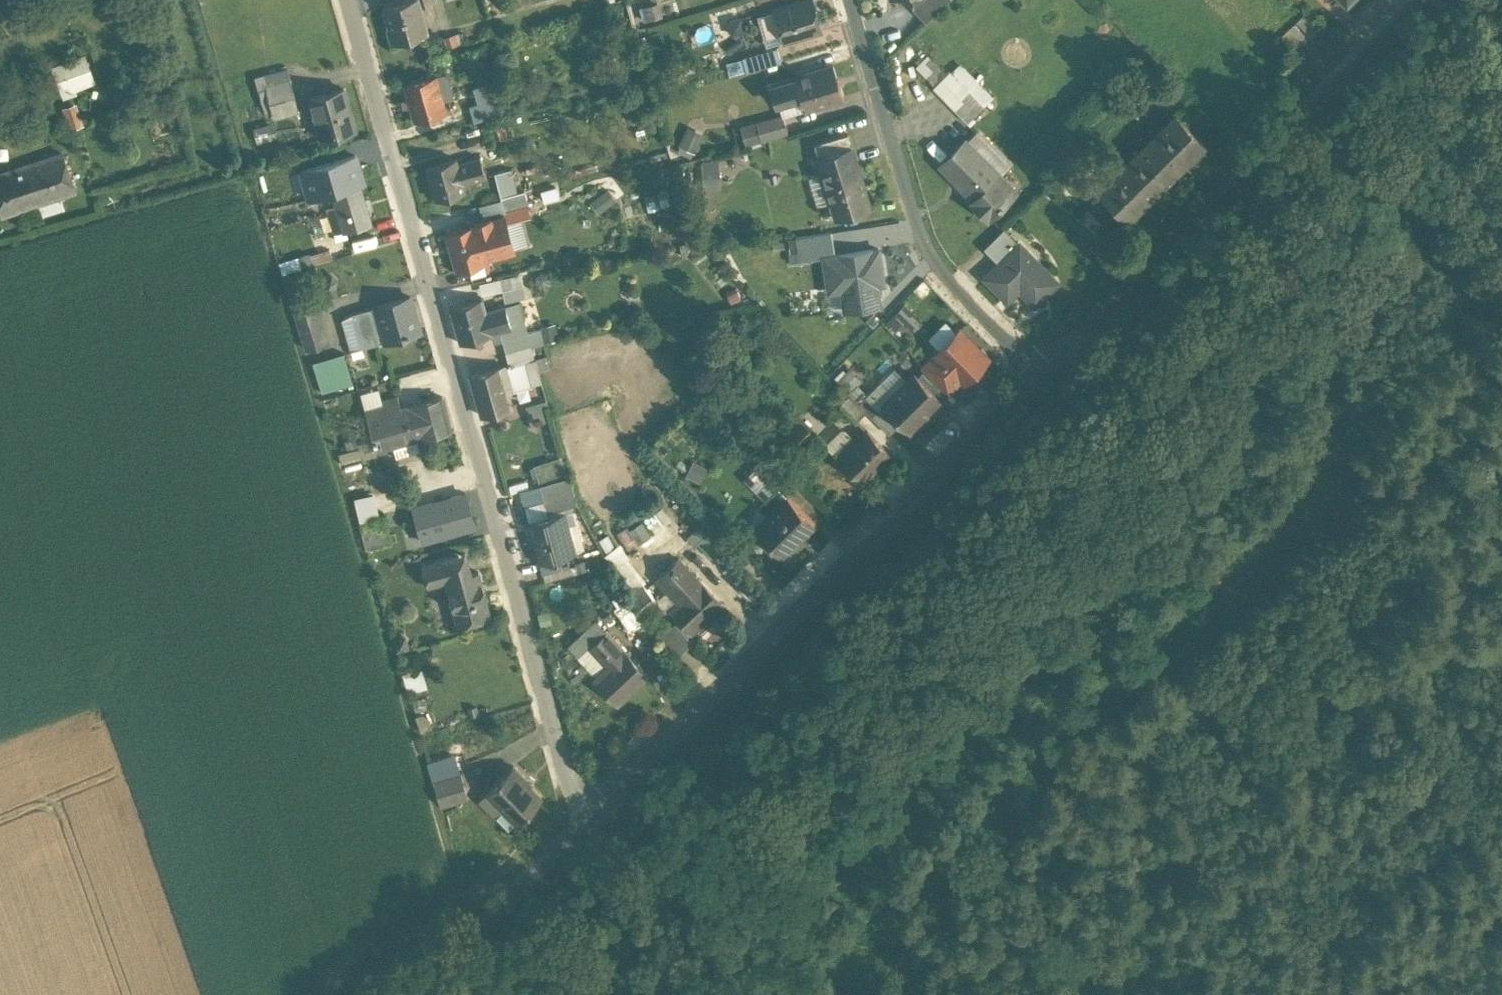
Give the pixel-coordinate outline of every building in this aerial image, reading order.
[(384,4),(390,26),(388,26),(392,42),(427,32),(418,0),(400,0),(384,4)] [(645,16),(663,11),(660,0),(658,0),(641,5),(645,16)] [(774,9),(783,40),(822,28),(813,0),(803,0),(774,9)] [(777,46),(743,56),(747,70),(781,60),(777,46)] [(930,51),(917,63),(934,81),(947,70),(930,51)] [(91,54),(54,60),(59,91),(96,85),(91,54)] [(288,63),(254,74),(268,117),(302,106),(288,63)] [(833,63),(795,74),(796,77),(773,84),(778,101),(801,95),(805,107),(843,95),(833,63)] [(437,73),(404,82),(414,120),(447,111),(444,98),(454,95),(447,71),(437,74),(437,73)] [(983,104),(950,71),(934,87),(967,120),(983,104)] [(493,80),(474,86),(478,101),(470,103),(475,120),(502,112),(493,80)] [(344,87),(310,96),(322,137),(355,128),(344,87)] [(69,126),(83,123),(77,101),(63,104),(69,126)] [(1176,112),(1148,140),(1176,169),(1204,141),(1176,112)] [(783,113),(756,121),(761,139),(788,131),(783,113)] [(258,140),(278,134),(274,119),(254,125),(258,140)] [(679,140),(694,148),(704,130),(688,122),(679,140)] [(848,132),(814,142),(818,156),(852,146),(848,132)] [(998,174),(965,140),(942,162),(975,196),(976,197),(998,174)] [(1148,140),(1099,189),(1127,218),(1176,169),(1148,140)] [(852,146),(818,156),(822,170),(820,171),(829,202),(831,201),(836,216),(870,206),(852,146)] [(0,174),(0,205),(3,213),(75,189),(62,152),(0,174)] [(309,197),(332,190),(360,182),(364,181),(356,153),(301,169),(309,197)] [(456,157),(427,164),(436,198),(465,190),(463,182),(486,175),(481,156),(457,162),(456,157)] [(511,168),(495,173),(501,196),(517,191),(511,168)] [(998,174),(976,197),(975,196),(972,199),(989,216),(1015,191),(999,174),(998,174)] [(360,182),(332,190),(336,205),(329,207),(335,231),(371,221),(360,182)] [(609,186),(592,198),(600,209),(617,196),(609,186)] [(517,191),(501,196),(505,210),(529,204),(525,189),(517,191)] [(644,192),(646,207),(668,204),(666,189),(644,192)] [(491,217),(474,221),(474,223),(446,230),(457,270),(487,261),(486,257),(497,254),(499,255),(501,254),(502,252),(514,249),(505,214),(492,218),(491,217)] [(1019,243),(1004,227),(998,232),(1014,248),(1019,243)] [(1056,280),(1020,243),(1019,243),(1014,248),(986,275),(1007,297),(1022,282),(1038,298),(1056,280)] [(330,247),(310,253),(313,263),(333,257),(330,247)] [(879,247),(824,255),(828,283),(841,281),(845,309),(880,303),(876,276),(883,275),(879,247)] [(504,297),(525,296),(524,274),(486,276),(487,290),(504,289),(504,297)] [(411,295),(353,311),(342,317),(351,349),(421,329),(411,295)] [(483,297),(450,306),(461,342),(493,333),(492,331),(500,329),(512,326),(506,304),(505,304),(486,309),(483,297)] [(520,300),(506,304),(512,326),(500,329),(503,338),(527,331),(524,319),(525,319),(520,300)] [(316,303),(296,309),(308,347),(328,341),(316,303)] [(927,337),(938,347),(959,327),(949,316),(927,337)] [(959,328),(936,351),(962,376),(964,379),(987,357),(959,328)] [(527,331),(503,338),(506,350),(531,345),(527,331)] [(346,351),(311,358),(318,390),(353,382),(346,351)] [(962,376),(936,351),(923,363),(949,389),(962,376)] [(506,365),(470,375),(481,413),(513,404),(508,390),(512,389),(506,365)] [(940,397),(914,371),(882,403),(911,431),(924,418),(921,415),(940,397)] [(880,406),(864,390),(855,398),(866,409),(871,415),(880,406)] [(850,393),(840,403),(856,419),(866,409),(855,398),(850,393)] [(442,394),(401,406),(398,395),(381,400),(382,405),(366,409),(377,449),(452,428),(442,394)] [(794,411),(774,431),(796,452),(815,433),(794,411)] [(867,429),(857,439),(852,434),(834,452),(862,480),(890,452),(867,429)] [(562,453),(535,462),(541,480),(568,471),(562,453)] [(769,453),(756,466),(774,484),(787,472),(769,453)] [(569,475),(539,484),(544,499),(574,491),(569,475)] [(375,490),(354,495),(360,516),(381,511),(375,490)] [(574,491),(544,499),(547,511),(577,502),(574,491)] [(465,492),(414,506),(423,539),(475,525),(465,492)] [(788,495),(755,527),(785,557),(799,542),(797,539),(814,522),(788,495)] [(564,510),(527,520),(527,522),(532,521),(538,541),(533,543),(533,544),(534,544),(539,560),(538,560),(538,562),(573,552),(573,551),(570,551),(559,513),(565,511),(564,510)] [(388,521),(362,526),(365,544),(391,540),(388,521)] [(465,552),(422,564),(428,585),(446,580),(446,578),(470,572),(465,552)] [(722,603),(679,558),(659,577),(681,600),(671,609),(692,630),(722,603)] [(470,572),(446,578),(446,580),(458,623),(491,614),(479,570),(470,572)] [(658,600),(643,581),(626,596),(642,614),(658,600)] [(628,599),(623,592),(612,598),(617,606),(615,607),(628,628),(640,620),(632,608),(633,607),(628,599)] [(646,673),(606,630),(589,646),(608,667),(596,678),(617,700),(646,673)] [(405,673),(408,687),(426,683),(424,669),(405,673)] [(531,782),(513,764),(487,790),(516,820),(541,796),(530,784),(531,782)] [(461,772),(434,780),(441,803),(468,795),(461,772)]
